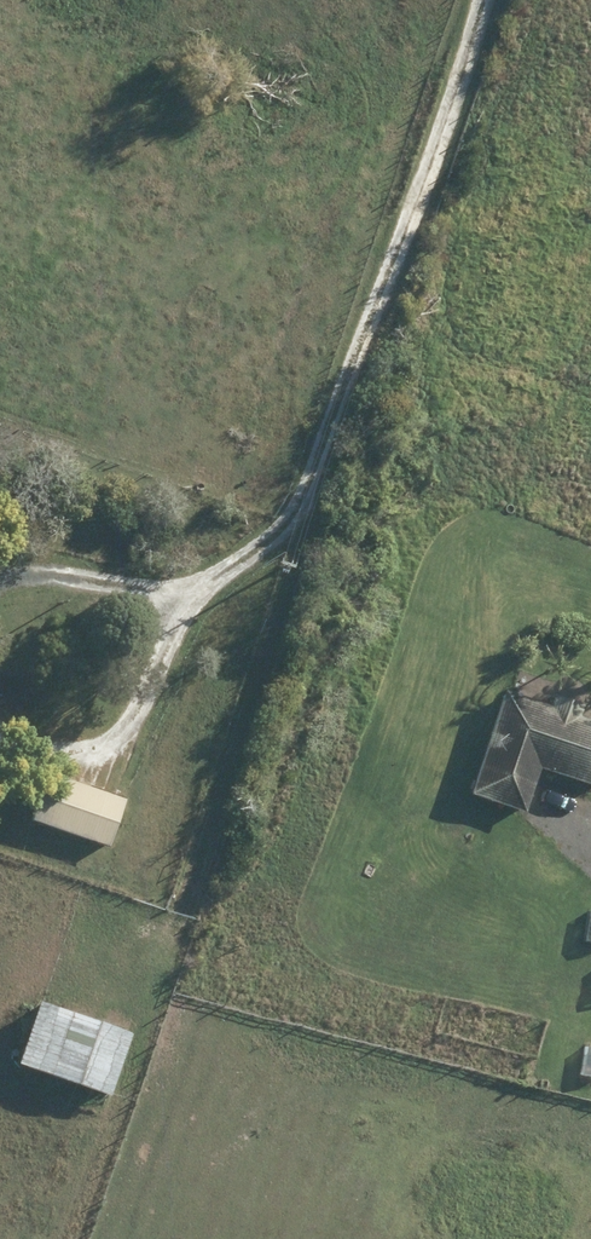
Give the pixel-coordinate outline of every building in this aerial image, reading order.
[(526,814),(541,767),(590,784),(590,722),(581,719),(585,708),(556,698),(552,708),(507,692),(472,795),(526,814)] [(33,821),(108,847),(124,802),(49,775),(33,821)] [(19,1065),(110,1098),(132,1035),(40,1003),(19,1065)] [(579,1046),(575,1077),(590,1079),(590,1048),(579,1046)]
